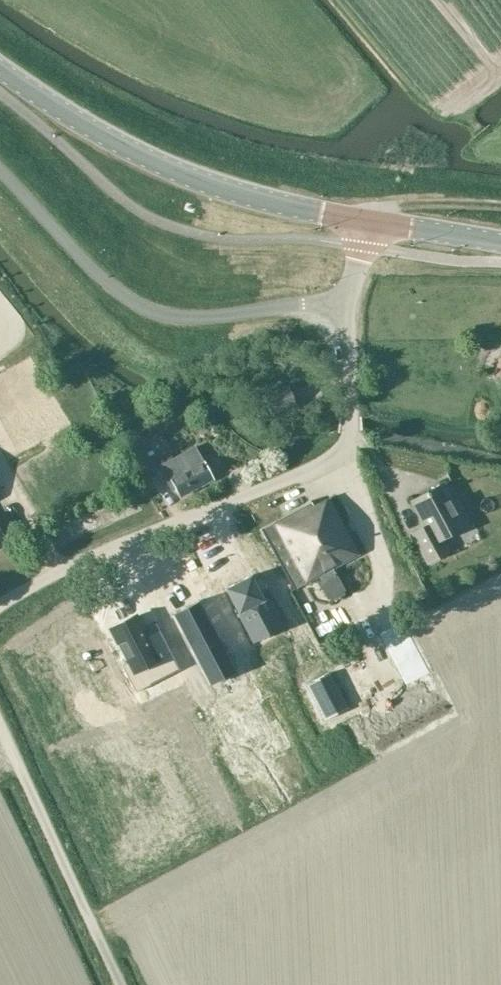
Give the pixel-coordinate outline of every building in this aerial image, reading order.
[(291,395),(290,392),(288,386),(264,395),(270,413),(295,405),(291,395)] [(157,473),(138,438),(124,446),(143,481),(157,473)] [(213,480),(204,462),(195,446),(157,466),(170,489),(175,487),(180,497),(213,480)] [(422,526),(411,534),(427,564),(448,553),(441,541),(466,526),(443,483),(410,501),(422,526)] [(295,590),(319,577),(333,569),(359,555),(329,499),(313,505),(311,503),(262,529),(295,590)] [(325,600),(340,590),(330,574),(315,583),(325,600)] [(251,578),(227,591),(254,644),(284,629),(269,600),(264,602),(251,578)] [(200,605),(173,619),(205,679),(232,665),(200,605)] [(136,615),(110,629),(127,662),(133,673),(142,668),(150,684),(179,669),(159,630),(147,637),(143,629),(136,615)] [(269,712),(219,738),(230,759),(280,733),(269,712)] [(212,743),(206,725),(194,729),(200,747),(212,743)]
